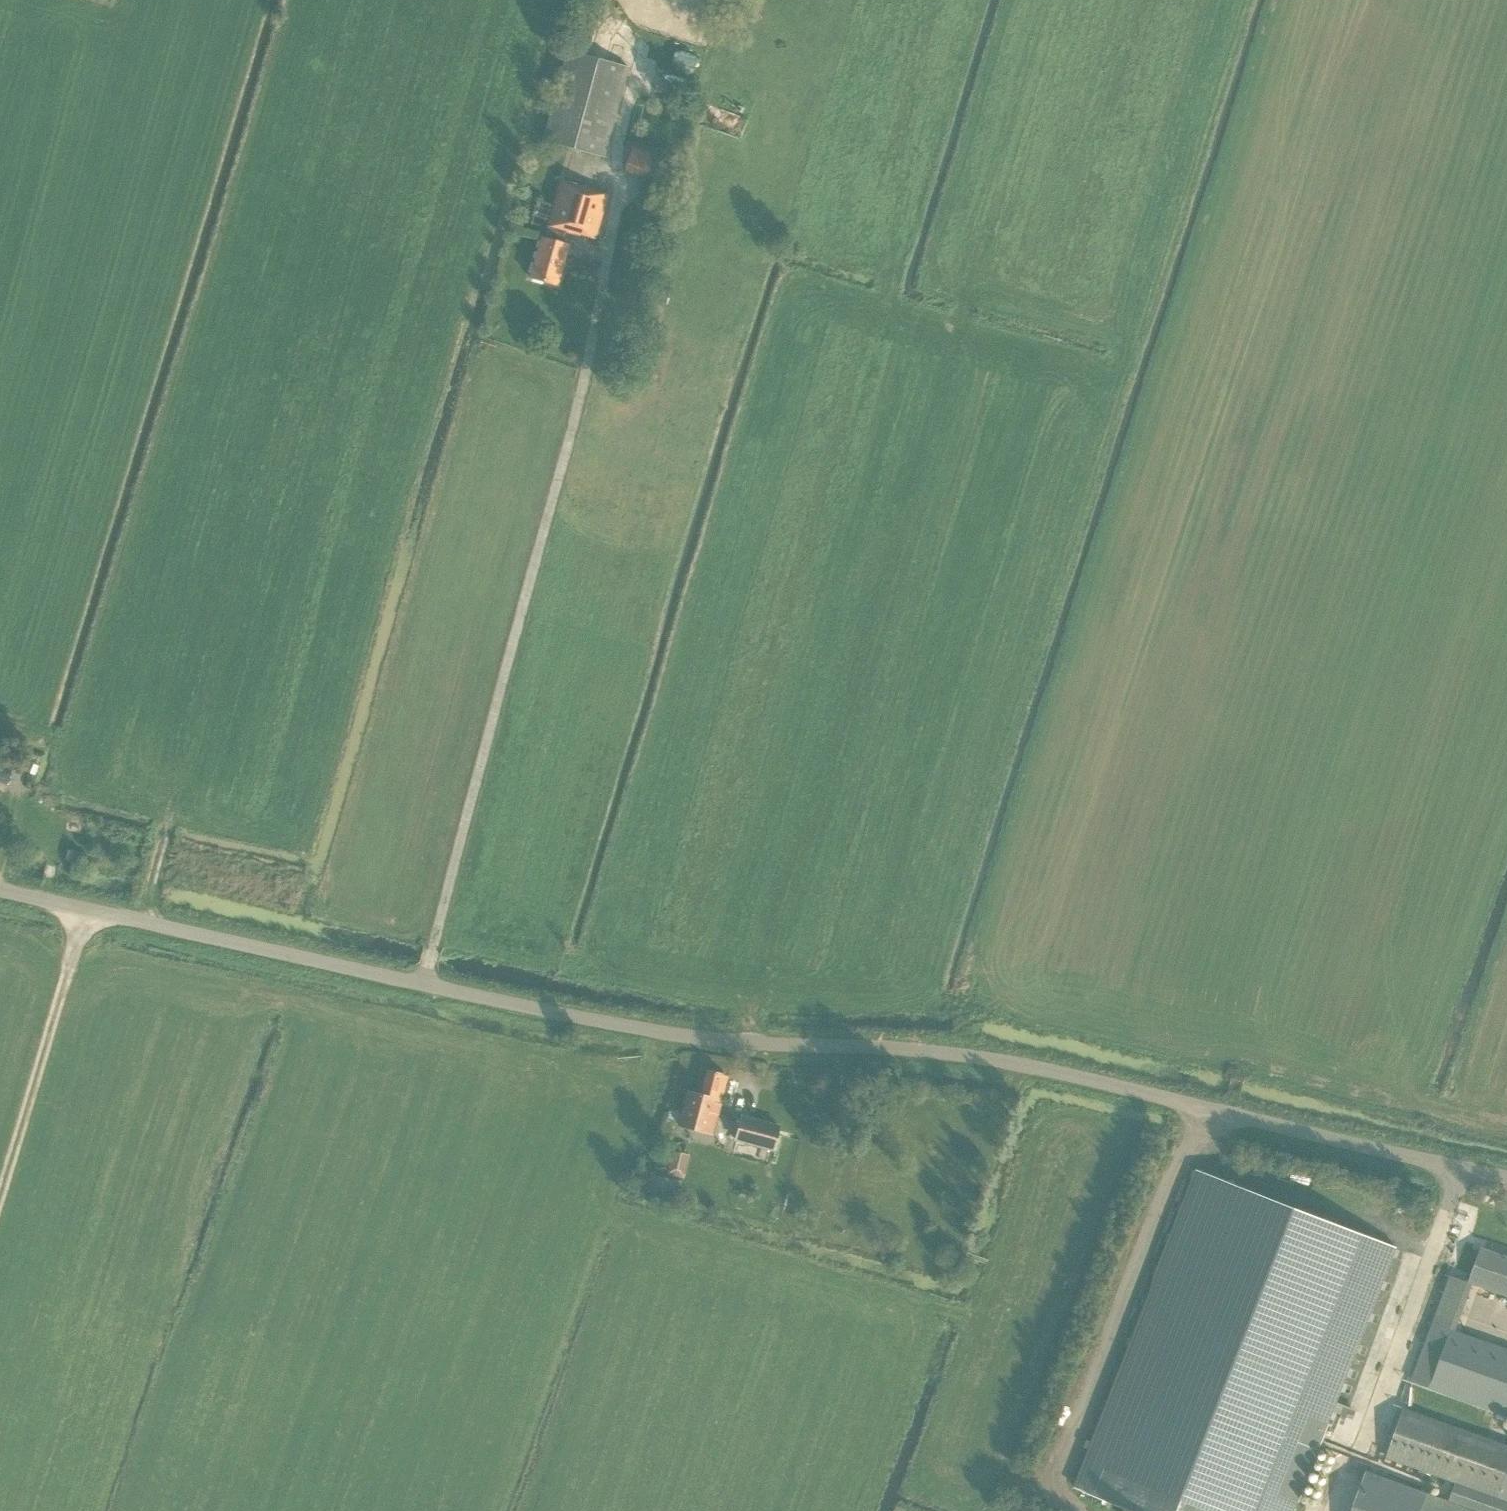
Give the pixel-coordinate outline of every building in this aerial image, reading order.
[(667,47),(666,62),(685,63),(686,48),(667,47)] [(604,156),(628,68),(566,51),(542,140),(567,147),(595,154),(604,156)] [(628,140),(619,165),(643,174),(651,149),(628,140)] [(586,189),(558,181),(546,226),(547,226),(544,239),(541,238),(530,278),(557,285),(568,245),(563,244),(566,231),(592,238),(593,235),(596,236),(607,195),(586,189)] [(0,757),(0,784),(5,785),(13,761),(0,757)] [(727,1075),(706,1070),(700,1095),(687,1091),(678,1124),(712,1133),(717,1114),(720,1103),(720,1102),(727,1076),(727,1075)] [(779,1125),(742,1116),(736,1139),(773,1148),(779,1125)] [(689,1155),(671,1151),(665,1175),(683,1179),(689,1155)] [(1197,1170),(1073,1488),(1134,1510),(1294,1510),(1396,1247),(1197,1170)] [(1481,1246),(1468,1282),(1472,1284),(1506,1296),(1506,1256),(1481,1246)] [(1468,1282),(1450,1275),(1433,1323),(1455,1331),(1472,1284),(1468,1282)] [(1433,1323),(1412,1381),(1506,1415),(1506,1349),(1455,1331),(1433,1323)] [(1386,1457),(1455,1482),(1447,1501),(1370,1472),(1356,1510),(1506,1510),(1506,1445),(1404,1408),(1386,1457)]
